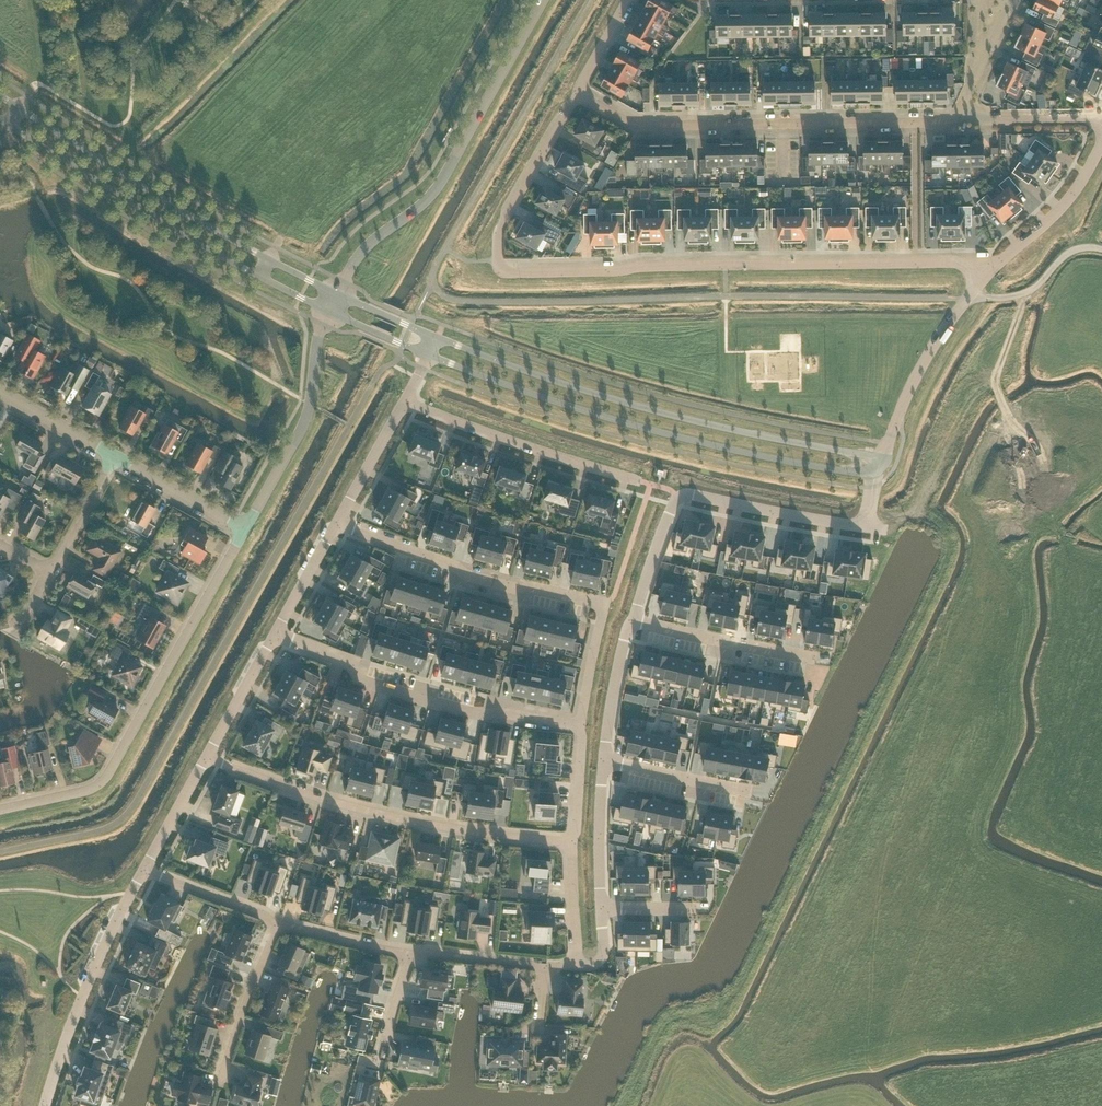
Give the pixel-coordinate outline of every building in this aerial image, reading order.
[(667,18),(670,11),(676,15),(679,10),(673,6),(661,0),(650,0),(651,1),(648,7),(667,18)] [(1046,0),(1038,0),(1034,9),(1047,15),(1044,22),(1057,27),(1060,21),(1054,18),(1060,6),(1046,0)] [(663,24),(667,18),(648,7),(647,7),(641,18),(667,32),(669,28),(663,24)] [(841,36),(848,36),(848,14),(844,14),(842,13),(838,13),(837,14),(836,14),(836,36),(836,43),(841,43),(841,36)] [(861,42),(861,36),(861,14),(859,14),(858,13),(854,13),(853,14),(848,14),(848,36),(856,36),(856,43),(861,42)] [(910,36),(917,36),(917,13),(904,14),(904,42),(910,42),(910,36)] [(924,42),(930,42),(929,13),(917,13),(917,36),(924,35),(924,42)] [(935,35),(942,35),(942,13),(929,13),(930,42),(935,42),(935,35)] [(942,13),(942,35),(954,35),(955,41),(962,41),(962,28),(955,28),(955,13),(942,13)] [(748,37),(755,37),(755,15),(750,15),(749,14),(745,14),(743,15),(742,15),(742,38),(742,44),(748,44),(748,37)] [(767,44),(767,37),(767,15),(766,15),(765,14),(760,14),(759,15),(755,15),(755,37),(762,37),(762,44),(767,44)] [(829,37),(836,36),(836,14),(823,15),(823,37),(823,43),(829,43),(829,37)] [(874,42),(873,36),(873,14),(861,14),(861,36),(868,36),(868,42),(874,42)] [(873,14),(873,36),(880,36),(881,42),(886,42),(886,34),(886,28),(886,14),(873,14)] [(735,38),(742,38),(742,15),(730,16),(730,38),(730,44),(735,44),(735,38)] [(780,43),(780,37),(780,15),(767,15),(767,37),(774,37),(775,44),(780,43)] [(780,15),(780,37),(787,37),(787,43),(793,43),(792,15),(780,15)] [(816,37),(823,37),(823,15),(810,15),(811,35),(811,42),(811,43),(816,43),(816,37)] [(718,38),(730,38),(730,16),(717,16),(717,30),(710,30),(710,44),(718,44),(718,38)] [(664,37),(667,32),(641,18),(635,29),(654,40),(658,33),(664,37)] [(1027,24),(1021,36),(1041,45),(1045,38),(1050,41),(1056,29),(1043,23),(1040,30),(1027,24)] [(651,46),(654,40),(635,29),(634,31),(633,30),(629,37),(630,38),(629,40),(648,51),(654,55),(657,49),(651,46)] [(1066,34),(1062,41),(1069,44),(1072,37),(1066,34)] [(1099,34),(1096,39),(1091,37),(1085,49),(1097,55),(1100,49),(1101,49),(1101,35),(1099,34)] [(1041,45),(1021,36),(1016,47),(1029,54),(1026,60),(1038,66),(1044,55),(1038,52),(1041,45)] [(1073,39),(1070,44),(1077,48),(1079,42),(1073,39)] [(1076,48),(1071,46),(1068,52),(1073,55),(1076,48)] [(616,62),(616,63),(635,74),(638,68),(644,72),(647,66),(641,63),(622,52),(620,55),(619,54),(615,61),(616,62)] [(1082,75),(1101,85),(1101,84),(1101,70),(1094,66),(1098,60),(1085,54),(1079,67),(1085,69),(1082,75)] [(891,58),(891,69),(899,68),(899,58),(891,58)] [(1009,63),(1003,74),(1023,84),(1026,77),(1032,80),(1037,68),(1025,62),(1022,69),(1009,63)] [(609,74),(609,75),(628,86),(632,79),(638,83),(641,77),(635,74),(616,63),(615,64),(610,75),(609,74)] [(1051,64),(1048,71),(1054,75),(1058,68),(1051,64)] [(922,103),(935,103),(935,81),(928,81),(928,74),(922,75),(922,103)] [(935,81),(935,103),(936,103),(948,103),(948,87),(948,81),(947,81),(947,74),(942,74),(942,81),(935,81)] [(1023,84),(1003,74),(997,86),(1011,92),(1007,99),(1019,105),(1028,86),(1023,84)] [(628,86),(609,75),(606,81),(604,80),(601,87),(605,89),(605,87),(622,97),(628,86)] [(845,104),(845,82),(838,82),(838,75),(832,76),(832,82),(832,104),(845,104)] [(845,104),(858,104),(857,75),(852,75),(852,82),(845,82),(845,104)] [(858,104),(871,104),(870,82),(863,82),(863,75),(857,75),(858,104)] [(870,82),(871,104),(883,103),(883,81),(883,75),(877,75),(877,81),(870,82)] [(909,103),(910,103),(910,81),(903,81),(903,75),(897,75),(897,81),(897,103),(909,103)] [(910,103),(922,103),(922,75),(917,75),(917,81),(910,81),(910,103)] [(1101,85),(1082,75),(1079,81),(1073,79),(1067,91),(1080,97),(1083,90),(1092,95),(1091,96),(1097,98),(1101,87),(1101,85)] [(738,83),(738,105),(751,105),(750,83),(750,76),(745,77),(745,83),(738,83)] [(777,105),(777,83),(770,83),(770,76),(765,76),(765,83),(764,83),(764,105),(777,105)] [(777,105),(790,105),(790,76),(784,76),(784,82),(777,83),(777,105)] [(790,105),(803,105),(802,82),(795,82),(795,76),(790,76),(790,105)] [(802,82),(803,105),(803,104),(815,104),(815,82),(815,76),(809,76),(809,82),(802,82)] [(673,106),(673,84),(666,84),(666,77),(660,77),(660,84),(660,106),(673,106)] [(673,106),(686,106),(686,84),(678,84),(678,77),(673,77),(673,84),(673,106)] [(686,84),(686,106),(699,106),(698,83),(698,77),(692,77),(693,83),(686,84)] [(725,105),(725,83),(718,83),(718,77),(712,77),(712,83),(712,105),(725,105)] [(725,105),(738,105),(738,83),(730,83),(730,77),(725,77),(725,83),(725,105)] [(579,122),(574,131),(576,133),(575,135),(589,143),(585,150),(599,158),(606,145),(603,143),(608,134),(604,132),(604,131),(598,127),(599,125),(590,120),(589,122),(584,119),(582,123),(579,122)] [(1036,140),(1029,150),(1025,156),(1031,161),(1052,176),(1057,168),(1055,166),(1058,163),(1045,154),(1049,149),(1036,140)] [(835,142),(823,143),(823,165),(829,165),(830,165),(830,171),(836,171),(836,165),(835,165),(835,142)] [(843,165),(843,171),(855,171),(855,157),(848,157),(848,143),(836,143),(836,142),(835,142),(835,165),(836,165),(843,165)] [(874,171),(874,164),(878,164),(877,142),(868,142),(868,157),(861,157),(861,171),(874,171)] [(890,142),(877,142),(878,164),(885,164),(885,175),(890,175),(890,164),(890,142)] [(897,164),(897,171),(912,170),(912,157),(903,157),(903,142),(890,142),(890,164),(897,164)] [(801,171),(816,171),(816,165),(823,165),(823,143),(822,143),(810,143),(810,158),(801,158),(801,171)] [(720,167),(727,167),(727,173),(733,173),(732,144),(720,145),(720,167)] [(733,173),(738,173),(738,167),(745,166),(745,144),(732,144),(733,173)] [(758,144),(745,144),(745,166),(752,166),(752,172),(758,172),(758,176),(765,176),(765,159),(758,159),(758,144)] [(662,174),(668,174),(668,168),(675,168),(675,167),(674,145),(662,146),(662,174)] [(687,160),(687,145),(674,145),(675,167),(682,167),(682,174),(694,173),(694,159),(687,160)] [(713,173),(713,167),(720,167),(720,145),(707,145),(707,159),(700,159),(700,173),(713,173)] [(939,167),(946,167),(946,145),(933,146),(933,160),(925,160),(925,167),(925,174),(932,174),(939,174),(939,167)] [(954,174),(959,174),(959,145),(946,145),(946,167),(954,167),(954,174)] [(964,174),(964,167),(971,167),(971,145),(959,145),(959,174),(964,174)] [(981,173),(984,173),(984,145),(972,145),(971,145),(971,167),(978,167),(979,170),(979,173),(981,173)] [(636,146),(637,160),(627,160),(627,176),(643,176),(643,168),(650,168),(649,146),(636,146)] [(657,174),(662,174),(662,146),(649,146),(650,168),(657,168),(657,174)] [(612,152),(605,164),(614,169),(621,157),(612,152)] [(560,156),(555,166),(557,167),(556,169),(570,177),(566,184),(582,193),(589,181),(581,177),(587,167),(564,154),(562,158),(560,156)] [(1047,183),(1052,176),(1031,161),(1027,167),(1020,162),(1013,173),(1026,182),(1030,176),(1042,185),(1044,182),(1047,183)] [(999,196),(1015,216),(1022,210),(1021,208),(1024,205),(1014,193),(1019,189),(1009,177),(999,185),(1005,191),(999,196)] [(968,189),(975,204),(975,205),(978,203),(981,200),(974,184),(968,189)] [(539,200),(536,204),(541,206),(540,209),(549,214),(551,212),(557,215),(562,205),(570,209),(577,197),(563,189),(559,196),(545,188),(544,190),(542,189),(536,198),(539,200)] [(768,188),(760,188),(760,198),(768,198),(768,188)] [(615,191),(607,191),(608,199),(616,199),(615,191)] [(1008,221),(1015,216),(999,196),(993,201),(988,194),(981,200),(978,203),(988,215),(993,210),(1003,222),(1006,219),(1008,221)] [(894,216),(887,216),(887,241),(896,241),(896,238),(900,238),(900,223),(907,223),(907,207),(894,207),(894,216)] [(952,241),(952,215),(944,215),(944,207),(931,207),(932,223),(938,223),(938,238),(943,238),(943,241),(952,241)] [(959,215),(952,215),(952,241),(961,240),(961,238),(966,238),(965,223),(972,223),(972,207),(959,207),(959,215)] [(800,217),(793,217),(793,242),(802,242),(802,239),(807,239),(806,224),(813,224),(813,208),(800,208),(800,217)] [(831,242),(840,242),(840,216),(832,216),(832,208),(819,208),(820,224),(826,224),(826,239),(831,239),(831,242)] [(840,216),(840,242),(849,242),(849,239),(853,239),(853,224),(860,224),(860,208),(847,208),(847,216),(840,216)] [(887,241),(887,216),(879,216),(879,208),(866,208),(866,224),(873,223),(873,239),(878,239),(878,241),(887,241)] [(699,218),(699,243),(709,243),(709,240),(713,240),(713,225),(719,225),(719,209),(706,209),(706,218),(699,218)] [(746,243),(746,217),(738,217),(738,209),(725,209),(726,225),(732,225),(732,240),(737,240),(737,243),(746,243)] [(753,217),(746,217),(746,243),(755,243),(755,240),(760,240),(759,225),(766,225),(766,209),(753,209),(753,217)] [(793,242),(793,217),(785,217),(785,209),(772,209),(772,225),(779,224),(779,240),(784,240),(784,242),(793,242)] [(652,244),(652,219),(644,219),(644,210),(631,211),(631,227),(638,227),(638,242),(643,242),(643,244),(652,244)] [(659,218),(652,219),(652,244),(661,244),(661,241),(666,241),(665,226),(672,226),(672,210),(659,210),(659,218)] [(690,243),(699,243),(699,218),(692,218),(691,210),(679,210),(679,226),(685,225),(686,241),(690,241),(690,243)] [(596,248),(605,248),(605,222),(597,223),(597,214),(584,214),(585,230),(591,230),(591,246),(596,246),(596,248)] [(605,222),(605,248),(614,248),(614,245),(619,245),(618,230),(625,230),(625,214),(612,214),(612,222),(605,222)] [(522,224),(517,233),(519,234),(517,238),(537,250),(543,239),(554,246),(561,234),(543,224),(540,231),(526,223),(524,225),(522,224)] [(1,362),(14,341),(9,338),(9,337),(9,335),(5,333),(3,334),(2,335),(0,333),(0,361),(1,362)] [(28,334),(15,356),(23,361),(18,370),(33,379),(45,356),(35,350),(40,341),(28,334)] [(92,368),(96,361),(89,356),(85,364),(92,368)] [(101,372),(104,366),(97,362),(94,368),(101,372)] [(54,388),(55,392),(58,391),(58,392),(60,391),(67,395),(71,387),(75,380),(81,384),(89,371),(78,364),(72,374),(61,368),(51,386),(54,388)] [(102,406),(104,406),(111,394),(95,385),(100,376),(93,373),(85,387),(91,390),(89,394),(87,397),(89,398),(84,407),(83,406),(82,407),(98,415),(99,415),(98,414),(102,406)] [(118,384),(113,392),(120,396),(124,388),(118,384)] [(120,431),(126,434),(127,432),(133,435),(142,419),(148,423),(155,411),(148,408),(145,414),(132,407),(120,428),(121,429),(120,431)] [(178,432),(165,425),(153,446),(167,454),(175,438),(181,442),(187,430),(181,427),(178,432)] [(42,445),(23,435),(18,443),(16,444),(18,453),(23,451),(30,455),(24,466),(34,471),(41,460),(35,457),(42,445)] [(440,445),(415,436),(408,454),(429,461),(428,466),(439,470),(444,456),(437,454),(440,445)] [(211,451),(198,444),(186,465),(200,472),(209,457),(214,460),(221,449),(215,445),(211,451)] [(234,482),(236,483),(238,482),(240,478),(240,476),(238,475),(243,467),(235,463),(237,458),(225,451),(215,470),(221,473),(216,482),(230,490),(234,482)] [(484,487),(489,474),(482,472),(486,462),(486,461),(478,459),(479,457),(472,455),(471,456),(464,454),(464,453),(463,453),(457,469),(458,469),(475,475),(473,483),(484,487)] [(45,471),(51,475),(52,472),(74,484),(83,468),(61,456),(58,461),(57,463),(51,460),(45,471)] [(525,482),(527,475),(517,472),(518,472),(512,470),(502,467),(497,482),(522,491),(520,496),(530,499),(534,485),(525,482)] [(33,487),(39,490),(43,483),(37,480),(33,487)] [(559,486),(550,483),(545,499),(547,499),(546,501),(547,504),(552,505),(554,504),(555,502),(563,504),(561,513),(575,517),(580,501),(571,498),(574,490),(565,488),(565,487),(559,485),(559,486)] [(30,487),(24,484),(22,488),(23,492),(27,494),(30,487)] [(384,497),(383,499),(404,511),(407,505),(411,507),(418,495),(406,489),(402,495),(393,490),(394,489),(389,486),(383,496),(384,497)] [(82,498),(85,491),(77,487),(74,493),(82,498)] [(6,506),(14,510),(22,496),(8,488),(4,496),(0,494),(0,516),(6,506)] [(30,496),(38,500),(41,494),(33,490),(30,496)] [(481,508),(486,494),(478,490),(472,505),(481,508)] [(607,498),(600,496),(599,497),(591,495),(586,511),(589,512),(589,513),(590,515),(595,517),(597,515),(597,514),(605,516),(600,531),(613,535),(619,514),(612,512),(614,502),(606,500),(607,498)] [(404,511),(383,499),(382,502),(380,501),(375,511),(380,514),(381,513),(389,518),(386,524),(398,531),(404,519),(401,517),(404,511)] [(35,505),(28,501),(20,515),(27,519),(25,523),(20,532),(34,540),(45,520),(44,520),(45,517),(45,514),(44,512),(38,509),(37,511),(33,509),(35,505)] [(142,501),(131,520),(144,528),(141,534),(147,538),(154,526),(148,522),(155,509),(142,501)] [(439,546),(442,546),(449,523),(443,521),(445,513),(432,509),(427,526),(434,529),(431,538),(429,537),(427,543),(439,547),(439,546)] [(449,523),(442,546),(444,547),(444,548),(455,552),(457,546),(456,546),(459,537),(466,539),(470,526),(457,521),(455,525),(449,523)] [(520,521),(517,533),(525,535),(528,523),(520,521)] [(691,524),(685,552),(691,553),(692,547),(698,548),(702,526),(691,524)] [(702,526),(698,548),(704,549),(703,556),(708,557),(715,529),(702,526)] [(190,528),(181,545),(185,547),(182,553),(200,564),(206,552),(202,550),(208,538),(190,528)] [(487,560),(489,561),(496,538),(490,536),(491,532),(476,528),(473,541),(481,543),(478,553),(477,552),(475,558),(486,561),(487,560)] [(496,538),(489,561),(492,561),(492,563),(503,566),(505,560),(503,560),(506,550),(514,553),(518,539),(503,535),(502,539),(496,538)] [(738,535),(732,563),(738,564),(739,558),(745,559),(750,537),(738,535)] [(95,537),(87,550),(101,558),(94,569),(106,577),(120,552),(95,537)] [(750,537),(745,559),(752,560),(751,566),(756,567),(762,539),(750,537)] [(126,540),(124,544),(135,550),(137,546),(126,540)] [(538,574),(544,550),(537,549),(538,544),(526,541),(522,555),(529,557),(527,566),(525,566),(524,572),(535,574),(535,573),(538,574)] [(789,543),(784,572),(790,573),(791,567),(797,567),(800,545),(789,543)] [(544,550),(538,574),(541,574),(540,576),(552,579),(553,573),(552,572),(554,563),(562,565),(566,547),(558,545),(557,549),(545,546),(544,550)] [(800,545),(797,567),(803,569),(803,575),(808,576),(813,547),(800,545)] [(840,552),(836,580),(842,581),(842,575),(849,576),(851,553),(840,552)] [(347,564),(346,566),(365,577),(368,571),(378,576),(384,564),(368,555),(365,562),(356,557),(357,556),(352,553),(346,563),(347,564)] [(583,584),(586,585),(591,561),(585,559),(585,556),(572,553),(569,566),(576,568),(574,577),(573,577),(571,583),(583,586),(583,584)] [(851,553),(849,576),(855,576),(854,583),(860,584),(864,555),(851,553)] [(591,561),(586,585),(589,585),(588,587),(600,589),(601,583),(600,583),(602,573),(609,575),(612,561),(592,557),(591,561)] [(179,569),(164,560),(159,568),(168,573),(158,592),(168,597),(167,599),(177,605),(183,594),(182,594),(187,583),(175,576),(179,569)] [(365,577),(346,566),(344,569),(343,568),(337,578),(343,581),(343,580),(352,585),(348,591),(361,598),(367,586),(364,584),(367,578),(365,577)] [(2,596),(3,600),(4,600),(3,595),(11,581),(12,581),(15,576),(6,572),(6,573),(0,570),(0,595),(2,596)] [(90,581),(75,572),(67,586),(88,598),(96,585),(102,588),(106,581),(94,575),(90,581)] [(121,572),(117,581),(123,584),(128,576),(121,572)] [(397,601),(403,603),(410,581),(398,577),(393,592),(387,590),(382,603),(395,607),(397,601)] [(139,594),(144,582),(136,578),(130,590),(139,594)] [(410,581),(403,603),(409,604),(407,611),(413,613),(422,585),(410,581)] [(663,582),(660,596),(667,597),(665,606),(663,606),(662,613),(674,615),(674,613),(677,614),(681,592),(675,591),(676,585),(663,582)] [(421,608),(427,610),(433,589),(422,585),(413,613),(419,615),(421,608)] [(681,592),(677,614),(679,614),(679,616),(691,618),(692,612),(691,612),(693,602),(700,604),(702,590),(689,587),(688,593),(681,592)] [(433,589),(427,610),(432,612),(430,619),(443,623),(447,609),(441,607),(446,593),(433,589)] [(710,591),(707,605),(714,606),(713,616),(711,616),(710,622),(722,624),(722,623),(725,623),(728,601),(722,600),(723,594),(710,591)] [(728,601),(725,623),(727,624),(727,625),(739,627),(740,621),(739,621),(740,611),(748,612),(750,599),(736,596),(735,602),(728,601)] [(322,608),(321,611),(342,622),(345,617),(349,619),(356,607),(344,600),(340,606),(331,602),(332,600),(327,597),(321,608),(322,608)] [(468,625),(468,623),(474,602),(462,598),(458,613),(452,611),(448,624),(461,628),(462,623),(468,625)] [(757,600),(754,614),(761,615),(760,624),(758,624),(757,630),(769,632),(769,631),(772,631),(775,609),(769,608),(770,602),(757,600)] [(474,602),(468,623),(474,624),(472,631),(479,633),(486,605),(474,602)] [(145,603),(137,618),(146,623),(142,629),(140,628),(137,628),(135,633),(136,636),(138,637),(137,639),(153,648),(165,626),(156,621),(161,612),(145,603)] [(775,609),(772,631),(775,631),(774,633),(786,635),(787,629),(786,628),(787,619),(794,620),(796,606),(783,604),(782,610),(775,609)] [(487,628),(492,629),(498,608),(486,605),(479,633),(485,635),(487,628)] [(803,607),(801,621),(808,622),(807,632),(805,631),(805,638),(817,639),(817,638),(819,638),(822,616),(816,615),(817,609),(803,607)] [(498,608),(492,629),(498,631),(496,638),(509,641),(513,628),(507,626),(511,612),(498,608)] [(366,623),(373,626),(378,612),(371,610),(366,623)] [(38,637),(59,649),(68,633),(65,631),(71,619),(58,611),(51,623),(47,621),(45,626),(43,626),(41,627),(40,628),(40,630),(41,632),(38,637)] [(342,622),(321,611),(320,613),(318,612),(313,623),(318,626),(319,624),(327,629),(324,636),(336,642),(346,624),(342,622)] [(822,616),(819,638),(822,639),(822,640),(834,642),(834,635),(833,635),(834,626),(842,627),(843,613),(829,611),(829,617),(822,616)] [(535,642),(536,640),(540,619),(529,616),(526,631),(518,629),(515,643),(528,646),(529,641),(535,642)] [(540,619),(536,640),(543,642),(541,649),(547,650),(554,622),(540,619)] [(376,622),(371,638),(377,640),(372,654),(385,658),(391,638),(392,635),(386,634),(388,626),(376,622)] [(561,648),(561,646),(566,624),(554,622),(547,650),(554,652),(555,647),(561,648)] [(566,624),(561,646),(567,648),(566,654),(579,657),(582,644),(575,642),(579,627),(566,624)] [(391,638),(385,658),(397,662),(405,634),(399,632),(397,639),(391,638)] [(405,634),(397,662),(409,666),(415,645),(409,643),(411,636),(405,634)] [(415,645),(409,666),(421,670),(430,642),(424,640),(422,645),(416,643),(415,645)] [(117,643),(109,657),(119,663),(112,675),(124,682),(124,683),(132,688),(137,679),(136,679),(142,667),(126,658),(131,650),(117,643)] [(442,645),(439,659),(445,661),(441,675),(453,678),(459,657),(453,656),(455,649),(442,645)] [(459,657),(453,678),(466,682),(473,653),(467,652),(465,657),(460,655),(459,657)] [(634,665),(631,677),(651,682),(652,676),(657,655),(645,652),(641,666),(634,665)] [(473,653),(466,682),(478,685),(483,664),(477,662),(479,655),(473,653)] [(657,655),(652,676),(659,678),(657,683),(663,685),(669,658),(657,655)] [(483,664),(478,685),(490,688),(494,673),(500,675),(504,662),(491,658),(489,665),(483,664)] [(669,658),(663,685),(664,685),(665,679),(671,681),(669,686),(675,688),(682,661),(669,658)] [(682,661),(675,688),(681,689),(682,686),(688,687),(694,664),(682,661)] [(513,664),(510,677),(516,679),(513,693),(525,696),(530,675),(524,674),(526,666),(513,664)] [(694,664),(688,687),(694,689),(693,696),(699,698),(700,693),(706,695),(709,682),(703,681),(706,667),(694,664)] [(287,669),(281,679),(282,680),(281,682),(302,694),(305,688),(313,692),(320,678),(305,670),(300,678),(291,673),(292,672),(287,669)] [(530,675),(525,696),(538,699),(544,670),(537,669),(536,676),(530,675)] [(544,670),(538,699),(550,701),(554,680),(548,679),(550,672),(544,670)] [(723,685),(720,697),(733,700),(734,694),(741,695),(745,674),(732,672),(729,686),(723,685)] [(554,680),(550,701),(562,704),(566,689),(572,691),(575,677),(562,674),(561,679),(555,678),(554,680)] [(745,674),(741,695),(747,696),(746,702),(752,703),(757,676),(745,674)] [(757,676),(752,703),(758,704),(759,698),(765,700),(769,678),(757,676)] [(769,678),(765,700),(771,701),(770,706),(776,708),(781,681),(769,678)] [(781,681),(776,708),(782,711),(783,706),(789,707),(788,710),(793,683),(781,681)] [(279,685),(278,684),(272,694),(278,697),(279,696),(287,701),(282,709),(283,709),(295,716),(302,702),(299,700),(302,694),(281,682),(279,685)] [(793,683),(788,710),(807,713),(810,700),(804,699),(806,685),(793,683)] [(108,728),(118,710),(102,700),(106,693),(92,686),(88,693),(97,698),(89,713),(99,719),(98,722),(108,728)] [(324,698),(319,711),(334,716),(335,712),(342,715),(350,692),(347,691),(348,690),(337,686),(335,692),(336,692),(333,701),(324,698)] [(350,692),(342,715),(348,717),(346,725),(360,730),(366,713),(358,710),(361,700),(362,701),(364,695),(353,691),(352,693),(350,692)] [(375,715),(371,729),(386,733),(388,729),(394,731),(401,708),(398,707),(399,706),(387,702),(386,708),(387,709),(384,718),(375,715)] [(401,708),(394,731),(400,733),(399,737),(415,742),(418,729),(409,726),(412,716),(413,717),(415,711),(404,708),(404,709),(401,708)] [(283,709),(279,716),(297,726),(299,723),(295,721),(297,717),(295,716),(283,709)] [(261,725),(257,722),(244,745),(259,754),(268,738),(276,742),(284,728),(265,717),(261,725)] [(427,731),(423,744),(445,750),(446,746),(452,723),(450,722),(450,721),(439,718),(437,723),(439,724),(436,733),(427,731)] [(635,721),(627,752),(640,755),(645,734),(645,731),(639,730),(641,723),(635,721)] [(452,723),(446,746),(453,748),(451,756),(466,760),(471,742),(461,740),(464,731),(465,731),(467,725),(456,722),(455,723),(452,723)] [(290,726),(286,734),(293,738),(297,730),(290,726)] [(481,734),(477,759),(485,761),(487,752),(495,753),(499,731),(490,729),(489,735),(481,734)] [(88,763),(95,751),(92,750),(99,738),(84,730),(72,751),(70,751),(74,766),(88,763)] [(645,734),(640,755),(652,758),(658,731),(652,730),(651,735),(645,734)] [(28,764),(32,763),(34,774),(36,773),(37,776),(44,774),(44,772),(47,771),(47,769),(52,768),(48,752),(47,752),(45,746),(50,744),(45,731),(35,733),(39,752),(30,754),(30,756),(27,757),(28,764)] [(495,753),(495,757),(503,758),(503,764),(511,765),(515,739),(508,738),(509,732),(499,731),(495,753)] [(658,731),(652,758),(664,761),(669,740),(663,738),(664,733),(658,731)] [(669,740),(664,761),(677,763),(680,749),(686,751),(689,738),(677,735),(676,738),(670,737),(669,740)] [(341,740),(335,738),(332,747),(338,749),(341,740)] [(21,741),(18,745),(17,747),(19,749),(22,749),(26,746),(25,743),(23,741),(21,741)] [(701,741),(698,753),(707,755),(704,769),(717,772),(721,748),(715,747),(716,743),(701,741)] [(544,772),(559,774),(561,761),(556,761),(557,755),(558,756),(559,745),(535,742),(533,760),(545,762),(544,772)] [(15,783),(11,764),(17,762),(13,746),(2,749),(5,762),(0,763),(0,786),(15,783)] [(721,748),(717,772),(729,774),(734,747),(728,746),(727,751),(721,750),(722,748),(721,748)] [(304,747),(297,769),(314,775),(316,769),(326,772),(330,758),(320,755),(321,752),(304,747)] [(404,754),(418,756),(419,750),(406,747),(404,754)] [(734,747),(729,774),(741,776),(746,749),(745,755),(739,754),(740,748),(734,747)] [(746,749),(741,776),(753,778),(759,752),(758,752),(757,757),(751,756),(752,750),(746,749)] [(759,752),(753,778),(766,781),(769,766),(775,768),(778,755),(759,752)] [(346,760),(342,773),(349,775),(347,784),(346,784),(344,790),(355,793),(356,791),(358,792),(364,771),(358,769),(359,763),(346,760)] [(364,771),(358,792),(361,793),(361,794),(372,797),(374,791),(372,791),(375,781),(382,783),(385,770),(372,766),(371,770),(365,769),(364,771)] [(404,774),(401,788),(408,789),(406,799),(405,798),(403,804),(415,807),(415,805),(418,806),(422,784),(416,783),(417,777),(404,774)] [(639,777),(638,785),(652,786),(653,778),(639,777)] [(422,784),(418,806),(421,806),(420,808),(432,810),(433,804),(432,804),(434,794),(441,796),(444,782),(424,778),(422,784)] [(524,779),(516,778),(515,786),(523,787),(524,779)] [(463,783),(460,799),(468,800),(466,810),(465,810),(464,816),(475,818),(476,816),(478,817),(482,793),(475,792),(476,785),(463,783)] [(216,816),(213,825),(229,831),(233,822),(226,820),(228,815),(229,815),(237,791),(222,786),(218,795),(218,796),(217,799),(216,799),(216,800),(217,800),(213,809),(221,812),(220,818),(216,816)] [(482,793),(478,817),(481,817),(481,818),(493,820),(493,814),(492,814),(493,804),(502,805),(504,791),(489,788),(488,794),(482,793)] [(558,801),(558,794),(538,792),(538,804),(535,804),(534,819),(553,820),(555,801),(558,801)] [(616,807),(613,820),(632,824),(633,818),(638,797),(626,795),(622,809),(616,807)] [(638,797),(633,818),(640,820),(638,825),(644,827),(650,800),(638,797)] [(650,800),(644,827),(645,827),(646,821),(652,823),(650,832),(656,834),(657,829),(662,803),(650,800)] [(662,803),(657,829),(663,831),(664,825),(670,826),(675,805),(662,803)] [(675,805),(670,826),(676,828),(675,833),(688,836),(689,828),(683,827),(687,808),(675,805)] [(285,808),(280,824),(301,830),(298,840),(306,842),(311,826),(303,824),(306,815),(285,808)] [(699,827),(696,841),(709,843),(711,837),(717,838),(721,816),(719,816),(719,814),(707,812),(706,819),(707,819),(706,828),(699,827)] [(721,816),(717,838),(723,839),(722,846),(736,849),(738,834),(732,833),(733,824),(735,824),(736,818),(724,815),(724,817),(721,816)] [(351,851),(355,836),(341,832),(343,825),(328,821),(321,845),(337,849),(337,847),(351,851)] [(247,827),(243,839),(251,843),(256,830),(247,827)] [(393,865),(399,839),(387,836),(386,839),(380,837),(380,835),(372,833),(368,849),(362,847),(359,858),(393,865)] [(256,836),(254,844),(262,847),(264,839),(256,836)] [(224,855),(228,844),(212,838),(209,845),(196,841),(194,848),(191,847),(190,849),(188,848),(185,855),(188,856),(187,858),(189,859),(189,861),(194,863),(195,861),(208,866),(213,851),(224,855)] [(419,843),(416,858),(437,862),(435,872),(444,874),(446,858),(438,857),(440,847),(419,843)] [(303,860),(305,853),(299,851),(297,858),(303,860)] [(327,856),(332,866),(340,862),(335,852),(327,856)] [(484,854),(470,852),(467,872),(481,875),(481,873),(493,875),(495,861),(487,860),(487,862),(483,861),(484,854)] [(550,870),(551,861),(526,859),(524,876),(534,877),(533,891),(548,893),(550,878),(546,877),(547,869),(550,870)] [(252,890),(261,893),(270,868),(262,865),(263,862),(255,860),(247,881),(254,884),(252,890)] [(617,865),(617,878),(623,878),(623,889),(622,889),(621,895),(633,895),(633,894),(636,894),(636,866),(617,865)] [(270,868),(261,893),(270,896),(272,890),(279,893),(288,869),(280,866),(278,870),(270,868)] [(636,866),(636,894),(639,894),(639,895),(651,895),(651,889),(649,889),(649,879),(656,879),(656,866),(636,866)] [(674,866),(673,879),(680,879),(680,890),(678,890),(678,896),(690,896),(690,894),(693,894),(693,870),(687,870),(687,867),(674,866)] [(693,870),(693,894),(696,894),(695,896),(707,896),(707,890),(706,890),(706,879),(715,879),(715,867),(700,867),(700,870),(693,870)] [(389,873),(388,881),(396,883),(397,875),(389,873)] [(312,913),(317,892),(309,890),(311,882),(302,880),(297,903),(303,905),(302,911),(312,913)] [(326,894),(317,892),(312,913),(322,915),(324,909),(330,911),(335,887),(328,886),(326,894)] [(147,920),(164,930),(169,920),(174,922),(182,907),(178,904),(161,894),(156,904),(155,903),(151,911),(152,911),(147,920)] [(371,897),(369,903),(354,900),(349,921),(377,927),(379,919),(385,920),(387,907),(381,906),(378,905),(379,899),(371,897)] [(405,901),(401,924),(408,925),(407,931),(417,933),(421,907),(413,905),(413,903),(405,901)] [(421,907),(417,933),(426,934),(427,929),(434,930),(438,907),(430,906),(430,908),(421,907)] [(478,913),(460,911),(457,937),(475,939),(476,930),(481,931),(481,932),(488,933),(490,918),(478,917),(478,913)] [(527,912),(526,931),(531,931),(530,942),(549,942),(550,928),(553,928),(553,913),(527,912)] [(618,938),(618,951),(638,951),(638,923),(635,923),(635,922),(624,921),(624,928),(625,928),(625,938),(618,938)] [(638,923),(638,951),(657,951),(657,938),(651,938),(651,928),(653,928),(653,922),(641,922),(641,923),(638,923)] [(666,929),(666,944),(672,944),(689,945),(690,923),(673,922),(672,929),(666,929)] [(499,930),(499,940),(507,941),(507,930),(499,930)] [(230,967),(233,960),(241,963),(251,939),(234,932),(224,956),(217,953),(214,960),(230,967)] [(174,934),(171,940),(178,944),(181,937),(174,934)] [(152,938),(148,947),(137,942),(125,966),(135,970),(134,972),(141,975),(142,973),(144,974),(154,953),(160,956),(166,944),(152,938)] [(304,950),(288,943),(279,965),(286,968),(283,974),(297,980),(302,969),(297,967),(304,950)] [(358,967),(355,978),(362,979),(360,989),(376,992),(378,984),(381,984),(383,975),(380,974),(381,965),(365,962),(364,969),(358,967)] [(229,971),(213,965),(208,978),(214,980),(209,991),(207,991),(202,1005),(215,1010),(216,1007),(223,1009),(227,999),(228,999),(230,992),(229,992),(232,983),(226,981),(229,971)] [(423,970),(421,987),(428,988),(426,998),(443,1000),(445,987),(452,988),(454,977),(446,975),(447,973),(423,970)] [(302,975),(299,983),(309,988),(312,979),(302,975)] [(498,986),(499,978),(490,977),(490,984),(490,986),(498,986)] [(515,980),(501,978),(500,990),(494,990),(492,1009),(521,1012),(523,993),(513,992),(513,987),(514,987),(515,980)] [(107,1007),(122,1013),(131,992),(135,993),(139,984),(127,979),(123,988),(116,985),(113,993),(112,993),(110,998),(111,999),(107,1007)] [(152,985),(143,981),(139,992),(148,995),(152,985)] [(289,988),(272,982),(259,1014),(277,1021),(289,988)] [(566,983),(565,993),(566,993),(566,997),(559,996),(557,1013),(581,1016),(583,998),(581,998),(582,984),(566,983)] [(306,991),(298,988),(296,994),(304,997),(306,991)] [(9,991),(4,990),(1,1003),(6,1004),(9,991)] [(449,996),(448,1003),(456,1004),(457,998),(449,996)] [(332,998),(329,1009),(342,1012),(345,1001),(332,998)] [(362,1005),(347,1001),(345,1010),(360,1013),(362,1005)] [(454,1005),(438,1002),(437,1008),(453,1011),(454,1005)] [(412,1006),(410,1023),(433,1027),(434,1017),(443,1018),(444,1012),(435,1011),(436,1010),(412,1006)] [(6,1009),(5,1014),(18,1017),(19,1012),(6,1009)] [(197,1013),(194,1021),(198,1022),(190,1045),(207,1052),(216,1028),(210,1026),(212,1019),(197,1013)] [(364,1047),(371,1020),(353,1016),(346,1043),(364,1047)] [(91,1051),(109,1057),(119,1030),(128,1034),(131,1025),(109,1017),(106,1026),(100,1024),(97,1033),(95,1033),(92,1041),(94,1042),(91,1051)] [(262,1060),(270,1037),(281,1040),(283,1032),(267,1027),(265,1035),(253,1031),(246,1054),(262,1060)] [(566,1034),(551,1034),(550,1048),(537,1047),(536,1062),(546,1062),(546,1066),(554,1067),(554,1063),(564,1063),(566,1034)] [(417,1043),(403,1040),(399,1061),(409,1063),(408,1065),(417,1067),(418,1065),(435,1068),(438,1056),(433,1055),(434,1046),(435,1038),(418,1035),(417,1043)] [(323,1038),(322,1044),(330,1046),(332,1040),(323,1038)] [(521,1050),(522,1043),(489,1042),(488,1065),(528,1067),(529,1050),(521,1050)] [(91,1105),(98,1105),(112,1067),(95,1061),(92,1070),(85,1068),(81,1078),(78,1084),(79,1085),(75,1095),(82,1097),(81,1102),(91,1105)] [(311,1064),(309,1071),(319,1073),(321,1066),(311,1064)] [(125,1071),(117,1068),(115,1074),(123,1077),(125,1071)] [(208,1103),(212,1087),(200,1084),(202,1077),(184,1072),(181,1083),(175,1082),(172,1095),(178,1096),(178,1099),(195,1103),(196,1100),(208,1103)] [(236,1085),(232,1101),(249,1105),(257,1105),(261,1093),(258,1092),(262,1079),(246,1075),(244,1084),(244,1085),(244,1088),(236,1085)] [(272,1077),(268,1093),(276,1095),(280,1079),(272,1077)] [(355,1103),(367,1105),(372,1105),(378,1081),(361,1077),(356,1098),(349,1096),(347,1105),(354,1105),(355,1103)]
